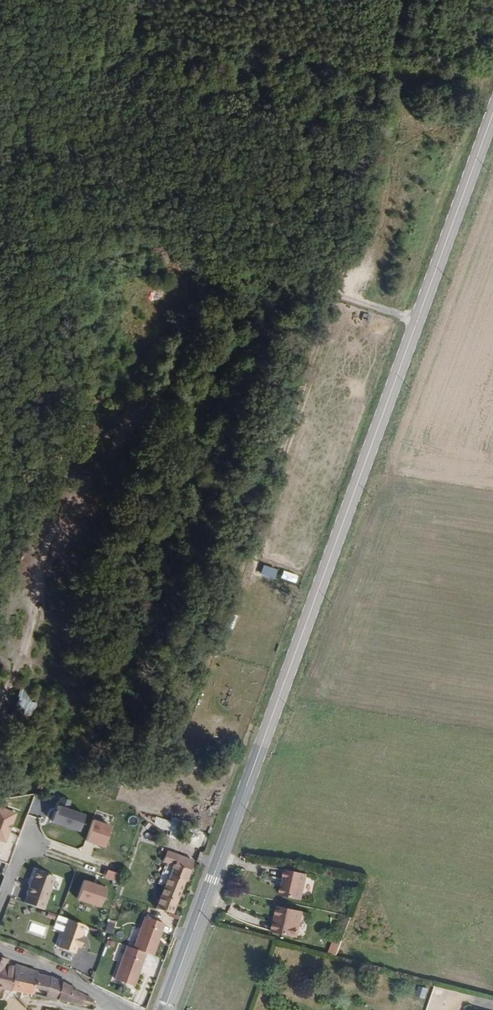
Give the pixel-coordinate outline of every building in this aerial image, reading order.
[(279,567),(259,562),(257,572),(277,577),(279,567)] [(34,724),(44,692),(21,685),(11,717),(34,724)] [(84,817),(56,808),(50,825),(78,835),(84,817)] [(5,844),(14,816),(0,811),(0,843),(5,844)] [(166,837),(171,822),(155,817),(150,832),(166,837)] [(92,821),(85,842),(103,848),(109,827),(92,821)] [(174,916),(192,863),(167,855),(165,863),(172,865),(156,909),(174,916)] [(305,900),(310,874),(290,870),(285,896),(305,900)] [(35,871),(23,903),(43,910),(54,877),(35,871)] [(105,888),(83,880),(76,900),(99,907),(105,888)] [(299,937),(304,913),(282,908),(277,932),(299,937)] [(145,916),(134,948),(145,954),(152,956),(164,924),(145,916)] [(76,949),(84,925),(68,919),(60,943),(76,949)] [(338,957),(344,942),(336,939),(329,954),(338,957)] [(76,949),(60,943),(58,947),(75,953),(76,949)] [(115,979),(133,987),(145,954),(134,948),(127,945),(115,979)] [(26,994),(32,972),(10,963),(9,968),(4,989),(26,994)] [(9,968),(0,965),(0,1002),(1,1002),(4,989),(9,968)] [(52,999),(55,982),(51,980),(37,978),(38,975),(32,972),(26,994),(52,999)] [(83,996),(66,992),(66,988),(55,982),(52,999),(94,1008),(95,1002),(83,996)]
